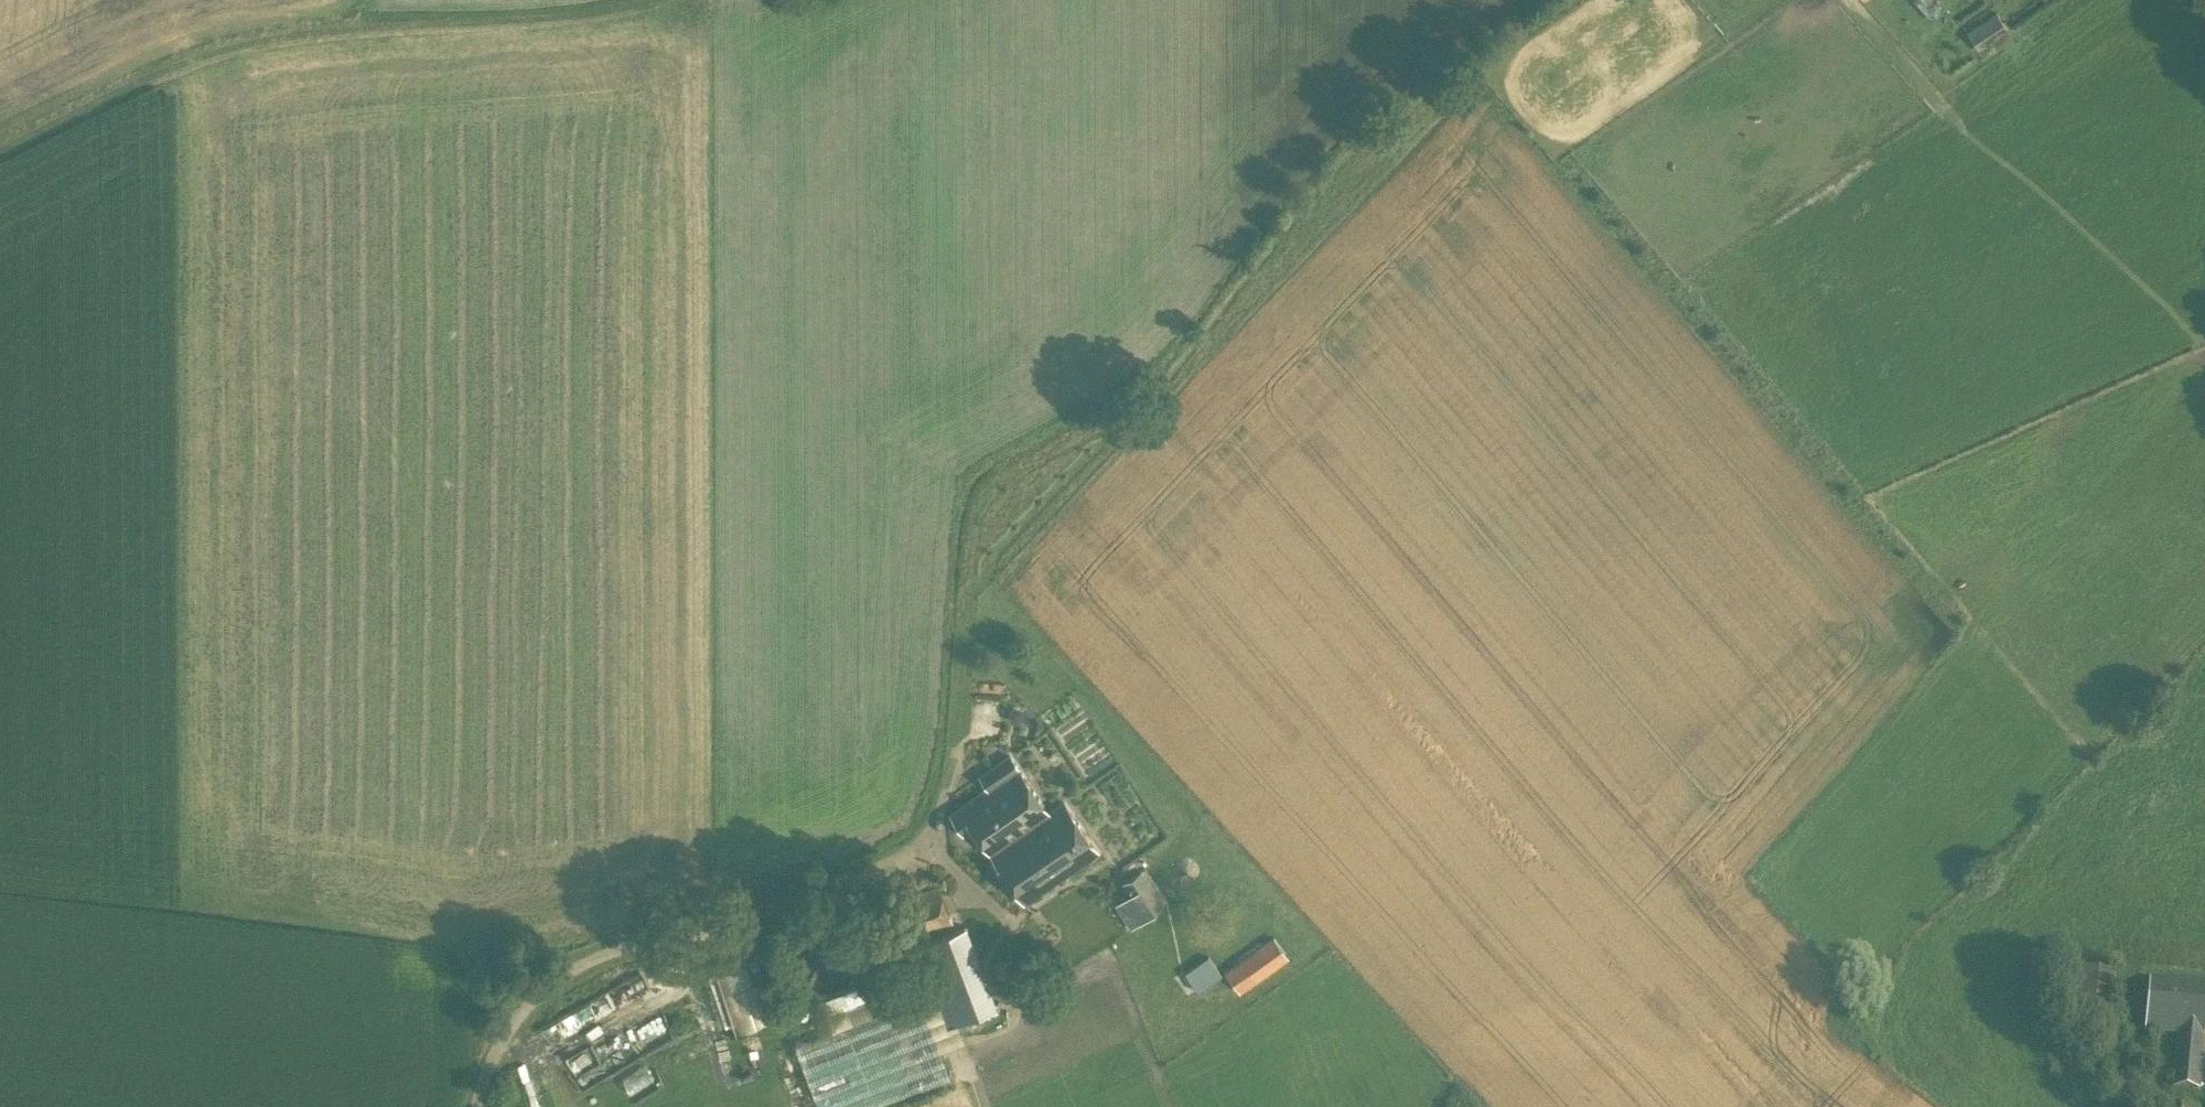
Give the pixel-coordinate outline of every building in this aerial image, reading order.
[(1978,49),(2008,29),(1996,12),(1966,32),(1978,49)] [(979,776),(987,788),(963,805),(975,825),(972,827),(988,850),(1047,811),(1009,755),(979,776)] [(1063,802),(989,851),(1024,902),(1098,852),(1063,802)] [(1165,904),(1141,870),(1121,883),(1145,918),(1165,904)] [(938,885),(920,892),(884,905),(901,944),(952,925),(938,885)] [(931,992),(795,1044),(819,1106),(868,1106),(949,1076),(924,1010),(936,1006),(945,1028),(998,1008),(967,926),(914,946),(931,992)] [(857,961),(855,950),(850,941),(843,934),(833,929),(823,927),(812,929),(803,934),(796,941),(791,951),(789,961),(791,972),(796,981),(803,989),(813,993),(823,995),(834,993),(843,988),(851,981),(855,971),(857,961)] [(1224,972),(1239,993),(1288,958),(1273,937),(1224,972)] [(1197,991),(1221,974),(1207,956),(1184,972),(1197,991)] [(2113,1015),(2116,973),(2057,969),(2052,1025),(2093,1028),(2093,1014),(2113,1015)] [(2149,978),(2144,1034),(2177,1036),(2172,1089),(2200,1091),(2204,1036),(2204,982),(2149,978)]
